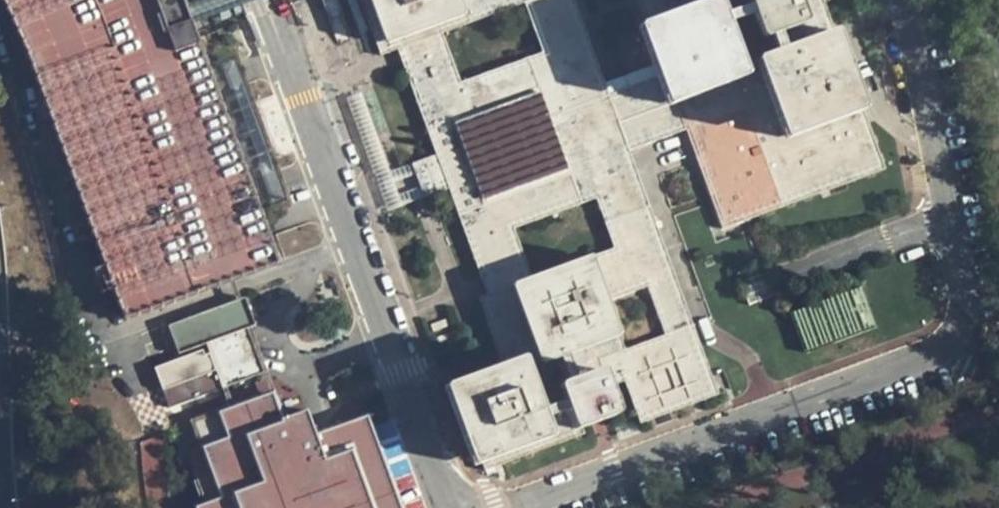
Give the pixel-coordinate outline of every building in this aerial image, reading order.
[(207,48),(195,12),(190,0),(0,0),(0,1),(15,32),(94,249),(84,252),(92,276),(101,272),(118,317),(282,256),(272,227),(207,48)] [(195,12),(229,0),(190,0),(195,12)] [(633,420),(638,436),(728,403),(632,149),(683,131),(722,233),(892,172),(889,165),(832,0),(626,0),(648,61),(604,78),(576,0),(352,0),(374,58),(393,49),(500,333),(430,359),(472,477),(633,420)] [(238,55),(207,48),(272,227),(291,201),(238,55)] [(807,350),(879,325),(865,287),(794,313),(807,350)] [(364,405),(311,425),(300,394),(274,405),(265,378),(188,406),(193,423),(212,480),(196,486),(184,491),(191,507),(400,507),(364,405)]
